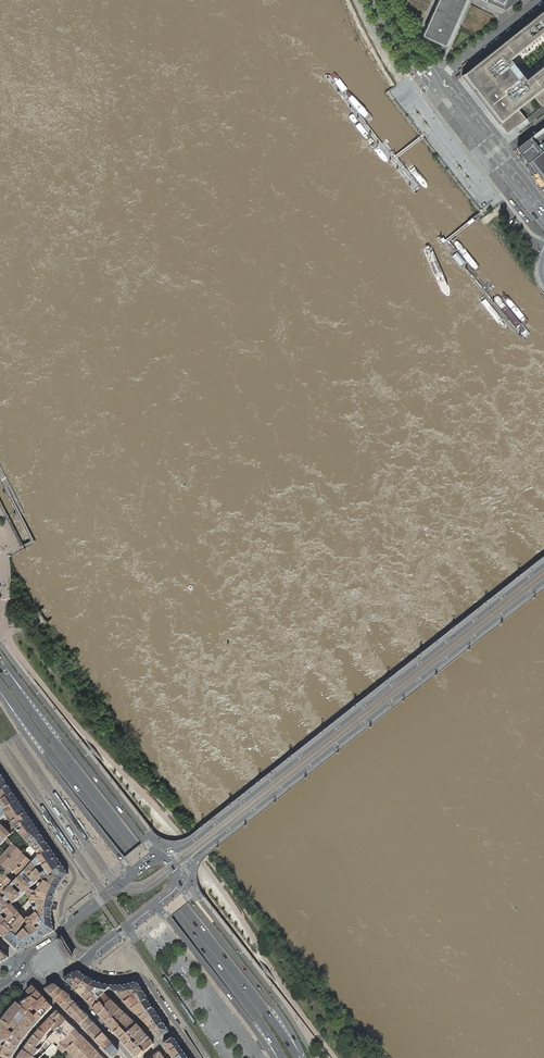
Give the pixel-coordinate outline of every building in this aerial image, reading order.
[(425,36),(448,46),(468,0),(441,0),(425,36)] [(506,10),(519,0),(484,0),(506,10)] [(503,137),(507,134),(523,122),(515,112),(531,100),(538,110),(543,105),(543,13),(462,76),(458,80),(503,137)] [(533,137),(543,151),(535,158),(542,167),(543,165),(543,128),(533,137)] [(533,137),(532,137),(518,148),(529,163),(543,181),(543,165),(542,167),(535,158),(543,151),(533,137)] [(466,261),(458,252),(452,256),(460,266),(466,261)] [(8,786),(4,779),(0,774),(0,794),(8,786)] [(14,794),(8,786),(0,794),(0,804),(14,794)] [(4,815),(5,813),(4,812),(5,810),(19,801),(14,794),(0,804),(0,819),(4,815)] [(7,839),(10,836),(16,830),(14,828),(11,825),(12,824),(11,823),(26,813),(20,804),(19,801),(5,810),(4,812),(5,813),(4,815),(0,819),(0,847),(7,839)] [(30,818),(26,813),(11,823),(12,824),(11,825),(14,828),(30,818)] [(14,828),(16,830),(18,833),(20,832),(18,830),(21,828),(22,830),(31,824),(33,824),(34,824),(30,818),(14,828)] [(20,832),(18,833),(21,835),(16,840),(19,843),(23,838),(24,839),(36,827),(34,824),(33,824),(31,824),(22,830),(20,832)] [(36,827),(24,839),(30,845),(41,835),(36,827)] [(10,836),(7,839),(12,844),(16,840),(21,835),(18,833),(16,830),(10,836)] [(46,842),(41,835),(30,845),(30,846),(35,850),(46,842)] [(4,874),(9,868),(30,846),(30,845),(24,839),(23,838),(19,843),(16,840),(12,844),(0,858),(0,878),(4,874)] [(12,844),(7,839),(0,847),(0,858),(12,844)] [(51,850),(46,842),(35,850),(40,856),(41,857),(51,850)] [(35,850),(30,846),(9,868),(19,877),(40,856),(35,850)] [(40,856),(19,877),(13,883),(7,889),(12,894),(16,890),(13,887),(15,885),(18,888),(26,881),(23,878),(26,875),(29,878),(37,870),(38,870),(36,867),(41,864),(43,866),(57,858),(57,857),(56,857),(51,850),(41,857),(40,856)] [(16,890),(12,894),(17,900),(25,892),(29,889),(37,882),(41,879),(44,881),(46,878),(51,874),(52,873),(55,870),(63,866),(57,858),(43,866),(46,871),(41,874),(38,870),(37,870),(29,878),(32,882),(30,885),(26,881),(18,888),(21,892),(19,894),(16,890)] [(68,875),(63,866),(55,870),(52,873),(62,882),(62,881),(63,881),(63,880),(64,880),(64,879),(65,879),(65,878),(66,878),(66,877),(67,877),(67,876),(68,875)] [(19,877),(9,868),(4,874),(13,883),(19,877)] [(62,882),(52,873),(51,874),(46,878),(49,881),(47,883),(58,890),(58,889),(59,886),(60,886),(62,883),(62,882)] [(1,896),(3,894),(7,889),(13,883),(4,874),(0,878),(0,897),(1,896)] [(58,890),(47,883),(44,881),(41,879),(37,882),(29,889),(54,899),(54,898),(54,897),(55,897),(55,896),(55,895),(56,894),(56,893),(56,892),(57,891),(57,890),(58,890)] [(1,915),(4,912),(17,900),(12,894),(7,889),(3,894),(6,897),(3,899),(1,896),(0,897),(0,916),(1,915)] [(29,889),(25,892),(29,899),(53,904),(54,899),(29,889)] [(6,923),(7,924),(11,920),(13,918),(19,912),(21,909),(30,900),(29,899),(25,892),(17,900),(4,912),(8,917),(5,920),(1,915),(0,916),(0,928),(6,923)] [(53,904),(29,899),(30,900),(34,908),(52,909),(53,904)] [(34,908),(30,900),(21,909),(19,912),(13,918),(22,926),(22,927),(23,928),(25,929),(36,942),(43,938),(27,917),(33,908),(34,908)] [(40,918),(33,908),(27,917),(43,938),(51,933),(40,918)] [(52,917),(52,909),(34,908),(33,908),(40,918),(52,917)] [(52,918),(52,917),(40,918),(51,933),(55,931),(54,930),(54,929),(54,928),(53,927),(53,926),(53,925),(53,924),(53,923),(52,923),(52,922),(52,921),(52,920),(52,919),(52,918)] [(0,928),(0,934),(5,939),(11,932),(15,935),(22,926),(13,918),(11,920),(7,924),(6,923),(0,928)] [(18,937),(25,929),(23,928),(22,927),(16,935),(18,937)] [(28,947),(36,942),(25,929),(18,937),(24,942),(28,947)] [(19,952),(28,947),(24,942),(18,937),(16,935),(15,935),(11,932),(5,939),(19,952)] [(68,964),(75,960),(62,938),(55,942),(68,964)] [(9,958),(9,957),(2,951),(0,952),(0,964),(9,958)] [(74,980),(80,986),(86,977),(86,976),(81,973),(79,970),(78,970),(71,974),(74,980)] [(70,985),(76,991),(80,987),(80,986),(74,980),(71,974),(63,979),(63,980),(70,985)] [(76,991),(82,997),(88,991),(87,989),(94,981),(93,981),(89,979),(86,977),(80,986),(80,987),(76,991)] [(88,991),(92,993),(101,984),(100,983),(97,982),(94,981),(87,989),(88,991)] [(130,984),(136,994),(142,990),(137,982),(133,983),(130,984)] [(94,996),(97,999),(104,993),(101,989),(103,987),(103,984),(102,984),(101,984),(92,993),(94,996)] [(104,993),(107,991),(110,988),(108,986),(108,985),(106,984),(103,984),(103,987),(101,989),(104,993)] [(108,986),(110,988),(124,1002),(136,994),(130,984),(123,985),(118,986),(112,986),(110,985),(108,985),(108,986)] [(46,991),(52,996),(60,988),(55,985),(54,985),(46,989),(46,991)] [(17,1003),(28,1012),(26,1016),(32,1021),(36,1017),(40,1021),(41,1019),(53,1008),(52,1006),(38,991),(33,986),(26,992),(17,1003)] [(60,988),(52,996),(56,1000),(64,992),(60,988)] [(136,994),(124,1002),(131,1009),(148,999),(142,990),(136,994)] [(82,997),(88,1003),(94,996),(92,993),(88,991),(82,997)] [(64,992),(56,1000),(61,1005),(60,1006),(70,997),(64,992)] [(100,1003),(103,1007),(111,1000),(104,993),(97,999),(100,1003)] [(93,1009),(100,1003),(97,999),(94,996),(88,1003),(93,1009)] [(70,997),(60,1006),(67,1011),(75,1003),(70,998),(71,997),(70,997)] [(148,999),(131,1009),(139,1017),(153,1007),(147,999),(148,999)] [(105,1009),(111,1016),(112,1017),(120,1009),(111,1000),(103,1007),(105,1009)] [(12,1036),(23,1041),(30,1032),(40,1021),(36,1017),(32,1021),(26,1016),(28,1012),(17,1003),(7,1014),(2,1021),(11,1027),(15,1030),(13,1034),(12,1036)] [(89,1017),(75,1003),(67,1011),(67,1012),(81,1026),(89,1017)] [(93,1009),(99,1015),(105,1009),(103,1007),(100,1003),(93,1009)] [(153,1007),(139,1017),(145,1024),(158,1015),(153,1007)] [(99,1015),(105,1022),(111,1016),(105,1009),(99,1015)] [(112,1017),(115,1021),(116,1022),(125,1014),(120,1009),(112,1017)] [(40,1029),(46,1035),(56,1023),(54,1021),(60,1015),(58,1012),(56,1012),(40,1029)] [(125,1014),(116,1022),(120,1027),(122,1030),(132,1020),(125,1014)] [(66,1021),(60,1015),(54,1021),(56,1023),(46,1035),(41,1041),(36,1048),(39,1050),(48,1040),(53,1034),(66,1021)] [(158,1015),(145,1024),(148,1027),(161,1019),(158,1015)] [(105,1022),(109,1027),(115,1021),(112,1017),(111,1016),(105,1022)] [(94,1023),(89,1017),(81,1026),(86,1031),(94,1023)] [(161,1019),(148,1027),(152,1030),(163,1022),(161,1019)] [(126,1034),(137,1025),(132,1020),(122,1030),(126,1033),(126,1034)] [(0,1024),(0,1028),(11,1037),(12,1036),(13,1034),(15,1030),(11,1027),(2,1021),(0,1024)] [(66,1021),(53,1034),(48,1040),(39,1050),(34,1057),(36,1057),(40,1057),(53,1043),(70,1024),(66,1021)] [(115,1021),(109,1027),(114,1033),(120,1027),(116,1022),(115,1021)] [(163,1022),(152,1030),(159,1038),(160,1038),(169,1031),(163,1022)] [(98,1028),(94,1023),(86,1031),(90,1035),(98,1028)] [(76,1029),(70,1024),(53,1043),(58,1048),(61,1044),(76,1029)] [(119,1039),(125,1045),(131,1040),(141,1029),(137,1025),(126,1034),(126,1033),(119,1039)] [(120,1027),(114,1033),(119,1039),(126,1033),(122,1030),(120,1027)] [(4,1047),(6,1043),(9,1042),(12,1037),(11,1037),(0,1028),(0,1044),(4,1047)] [(103,1033),(98,1028),(90,1035),(95,1040),(103,1033)] [(41,1041),(46,1035),(40,1029),(34,1035),(41,1041)] [(67,1050),(81,1035),(76,1029),(61,1044),(58,1048),(63,1053),(67,1050)] [(131,1040),(137,1047),(139,1046),(148,1037),(141,1029),(131,1040)] [(108,1039),(103,1033),(95,1040),(101,1046),(108,1039)] [(41,1041),(34,1035),(29,1042),(24,1049),(34,1057),(39,1050),(36,1048),(41,1041)] [(81,1035),(67,1050),(74,1057),(96,1057),(100,1054),(95,1050),(81,1035)] [(12,1037),(9,1042),(18,1047),(23,1041),(12,1036),(11,1037),(12,1037)] [(139,1046),(144,1052),(154,1044),(148,1037),(139,1046)] [(168,1052),(179,1045),(173,1037),(162,1044),(168,1052)] [(113,1045),(108,1039),(101,1046),(106,1051),(113,1045)] [(125,1045),(132,1052),(137,1047),(131,1040),(125,1045)] [(6,1043),(4,1047),(5,1048),(15,1053),(18,1047),(9,1042),(6,1043)] [(58,1048),(53,1043),(40,1057),(49,1057),(58,1048)] [(113,1045),(106,1051),(113,1057),(120,1053),(113,1045)] [(179,1045),(168,1052),(172,1057),(176,1057),(184,1052),(179,1045)] [(137,1047),(132,1052),(137,1057),(143,1052),(143,1053),(144,1052),(139,1046),(137,1047)] [(1,1053),(11,1057),(15,1053),(5,1048),(1,1053)] [(34,1057),(24,1049),(19,1057),(20,1057),(36,1057),(34,1057)]
